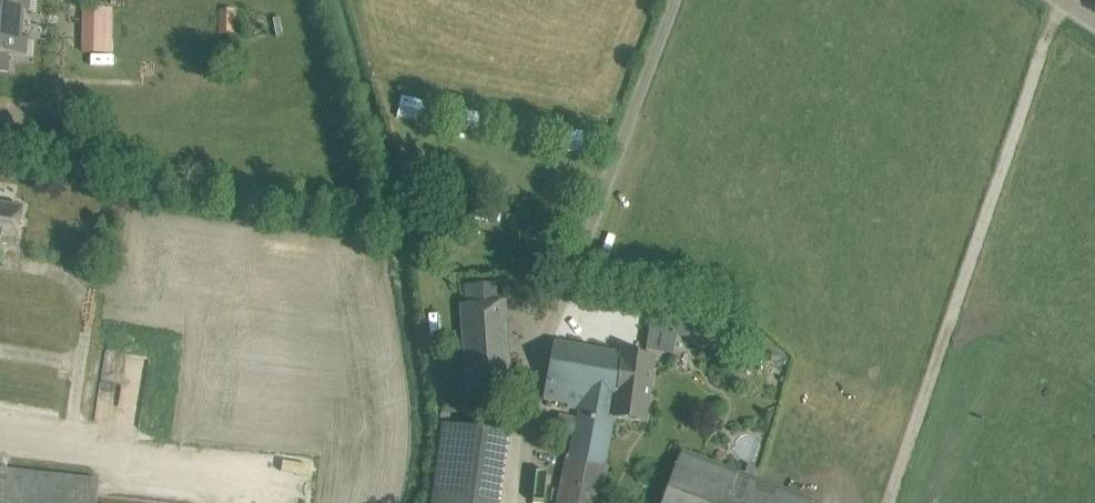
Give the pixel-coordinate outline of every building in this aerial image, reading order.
[(9,70),(10,54),(27,55),(28,39),(20,39),(22,10),(30,11),(30,0),(0,0),(0,70),(9,70)] [(82,50),(112,50),(112,8),(82,8),(82,50)] [(219,33),(234,33),(235,9),(219,9),(219,33)] [(16,248),(22,207),(0,204),(0,245),(16,248)] [(502,302),(501,282),(466,285),(468,306),(462,306),(467,377),(510,374),(505,302),(502,302)] [(652,312),(648,329),(722,345),(726,328),(652,312)] [(612,418),(623,353),(555,342),(545,399),(566,403),(565,407),(579,410),(577,419),(558,415),(555,432),(574,435),(569,459),(566,459),(566,462),(602,469),(612,418)] [(612,418),(643,424),(654,358),(623,353),(612,418)] [(61,420),(68,377),(0,367),(0,411),(61,420)] [(511,430),(443,424),(436,493),(445,494),(444,502),(503,502),(511,430)] [(681,454),(663,502),(811,502),(681,454)] [(558,502),(597,502),(604,469),(602,469),(566,462),(558,502)] [(98,484),(0,473),(0,502),(96,502),(98,484)]
